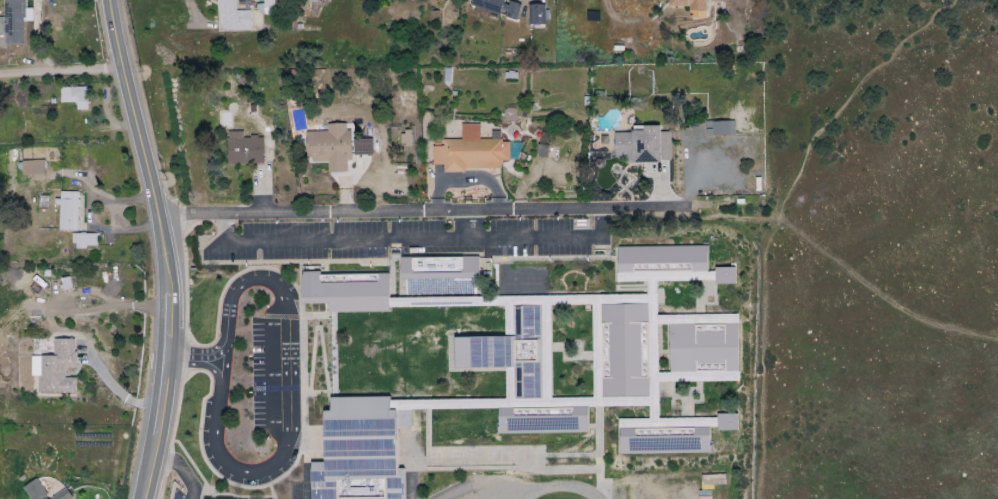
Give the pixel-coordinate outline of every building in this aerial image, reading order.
[(4,18),(0,18),(0,45),(24,45),(23,0),(4,0),(4,18)] [(237,11),(236,0),(218,0),(219,31),(250,31),(250,10),(237,11)] [(469,6),(516,21),(520,7),(504,1),(504,0),(471,0),(469,6)] [(689,19),(705,19),(705,0),(668,0),(668,6),(689,7),(689,19)] [(544,5),(528,5),(529,26),(545,25),(544,5)] [(61,103),(76,102),(77,110),(88,110),(87,87),(60,87),(61,103)] [(706,136),(735,135),(735,121),(706,122),(706,136)] [(372,139),(353,140),(353,124),(327,124),(327,132),(306,132),(307,163),(328,163),(328,173),(349,173),(349,156),(372,155),(372,139)] [(443,172),(501,169),(501,162),(509,162),(508,142),(501,143),(500,134),(497,134),(497,137),(491,138),(491,139),(479,140),(479,124),(461,125),(462,139),(442,141),(442,146),(432,147),(433,166),(443,165),(443,172)] [(670,133),(660,133),(660,126),(643,127),(643,133),(614,133),(615,163),(670,162),(670,133)] [(228,164),(263,164),(263,137),(243,137),(243,132),(227,132),(228,164)] [(411,146),(411,132),(400,132),(400,146),(411,146)] [(23,161),(23,175),(45,175),(44,160),(23,161)] [(97,234),(73,234),(73,248),(97,248),(97,234)] [(656,282),(714,281),(714,272),(707,272),(707,246),(618,247),(618,283),(647,282),(647,296),(642,296),(642,304),(600,305),(601,324),(608,324),(609,378),(602,379),(602,398),(648,397),(648,420),(620,421),(620,455),(710,454),(709,427),(716,427),(716,418),(658,419),(658,398),(649,398),(649,378),(641,378),(640,324),(657,324),(656,282)] [(400,258),(400,280),(407,280),(407,296),(478,295),(478,258),(400,258)] [(734,285),(734,268),(715,268),(715,285),(734,285)] [(330,313),(389,312),(388,274),(377,274),(377,283),(320,283),(320,272),(301,273),(302,304),(329,304),(330,313)] [(61,279),(63,291),(72,290),(70,277),(61,279)] [(485,297),(415,299),(415,308),(485,306),(485,297)] [(670,373),(708,372),(708,380),(738,379),(736,316),(711,316),(703,316),(703,324),(668,325),(670,373)] [(497,434),(588,433),(588,408),(571,408),(571,415),(517,416),(517,400),(540,400),(539,362),(515,362),(515,338),(455,338),(455,369),(515,369),(515,390),(515,399),(504,399),(504,403),(497,403),(497,434)] [(76,394),(76,379),(64,378),(64,368),(74,368),(74,340),(53,339),(53,357),(32,356),(31,377),(39,377),(39,393),(76,394)] [(404,470),(397,470),(396,428),(412,428),(412,411),(396,411),(396,398),(330,399),(330,412),(324,412),(324,463),(311,463),(311,498),(404,498),(404,470)] [(736,415),(717,415),(717,431),(737,431),(736,415)] [(47,496),(38,479),(23,487),(29,498),(46,498),(47,496)] [(67,489),(49,498),(72,498),(67,489)]
